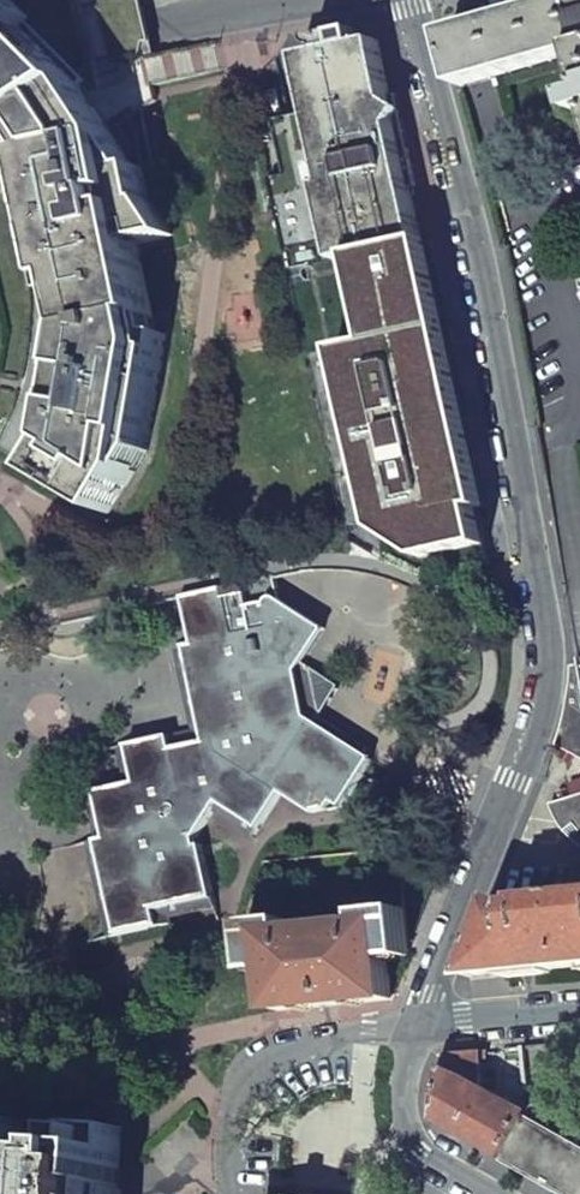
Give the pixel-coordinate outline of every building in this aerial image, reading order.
[(82,83),(76,76),(79,75),(26,22),(29,18),(11,0),(0,0),(0,109),(15,125),(78,85),(82,83)] [(450,36),(464,88),(579,55),(579,0),(576,0),(450,36)] [(414,188),(394,96),(389,97),(377,41),(359,45),(356,30),(337,35),(337,37),(327,39),(327,37),(323,35),(318,35),(314,38),(313,44),(316,48),(322,50),(323,53),(300,58),(312,112),(324,167),(315,169),(320,189),(322,188),(338,262),(357,258),(421,244),(409,189),(414,188)] [(57,275),(66,274),(79,330),(143,319),(151,315),(135,245),(157,240),(142,169),(135,170),(94,109),(78,85),(15,125),(30,142),(40,153),(56,224),(46,226),(57,275)] [(279,217),(278,218),(275,227),(281,233),(282,234),(291,272),(338,262),(322,188),(320,189),(315,169),(324,167),(312,112),(287,118),(274,121),(277,130),(274,125),(270,123),(263,125),(260,127),(260,133),(262,136),(265,138),(278,137),(287,176),(270,179),(279,217)] [(486,507),(428,243),(421,244),(357,258),(376,345),(378,353),(351,359),(387,528),(432,556),(455,552),(486,545),(478,509),(486,507)] [(291,272),(349,536),(399,565),(432,556),(387,528),(351,359),(378,353),(376,345),(357,258),(338,262),(291,272)] [(79,330),(75,350),(66,349),(61,386),(69,387),(60,443),(42,474),(108,514),(146,451),(165,335),(155,334),(151,315),(143,319),(79,330)] [(173,649),(193,731),(282,794),(314,814),(342,808),(380,766),(372,761),(366,748),(356,741),(351,747),(316,724),(339,687),(303,662),(324,629),(280,600),(270,598),(266,608),(250,611),(247,592),(237,586),(183,598),(193,645),(173,649)] [(575,666),(572,692),(567,718),(559,746),(559,747),(566,750),(562,759),(571,763),(576,755),(579,757),(579,665),(575,666)] [(282,794),(193,731),(127,746),(136,783),(96,792),(107,839),(90,843),(110,937),(159,927),(156,911),(214,898),(202,845),(198,846),(197,839),(219,803),(259,829),(282,794)] [(571,799),(568,789),(558,792),(561,801),(551,805),(555,816),(560,826),(565,833),(575,842),(579,846),(579,796),(571,799)] [(469,979),(502,976),(506,979),(528,976),(552,974),(556,970),(579,968),(579,896),(506,903),(497,900),(468,971),(469,979)] [(290,920),(248,924),(253,972),(273,970),(278,1012),(393,1000),(391,958),(410,956),(409,946),(405,909),(363,913),(364,921),(291,928),(290,920)] [(465,1053),(448,1055),(437,1121),(470,1140),(505,1160),(529,1117),(522,1113),(525,1107),(505,1098),(502,1104),(480,1093),(481,1052),(465,1053)] [(579,1146),(579,1145),(579,1144),(579,1115),(579,1114),(579,1113),(574,1107),(567,1102),(562,1100),(557,1099),(552,1099),(546,1101),(536,1107),(531,1112),(529,1117),(505,1160),(543,1182),(564,1193),(579,1193),(579,1147),(579,1146)] [(118,1185),(117,1185),(97,1184),(97,1170),(118,1171),(120,1128),(80,1126),(78,1157),(59,1156),(59,1153),(51,1147),(48,1148),(44,1150),(42,1152),(42,1155),(23,1153),(24,1123),(0,1121),(0,1193),(118,1193),(118,1185)] [(117,1185),(118,1171),(97,1170),(97,1184),(117,1185)]
